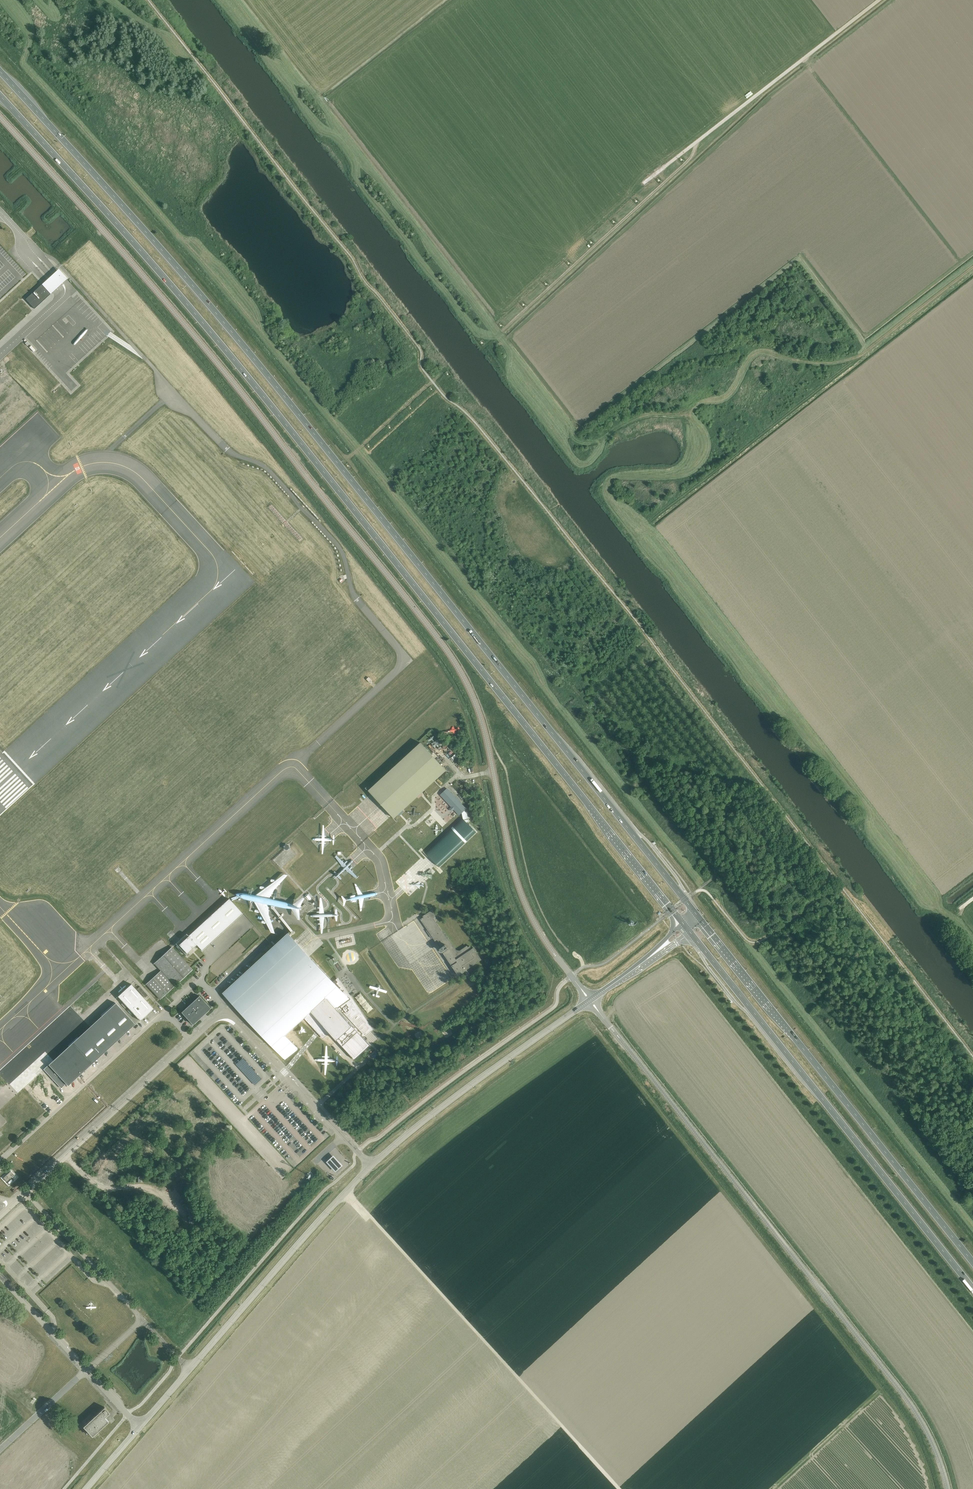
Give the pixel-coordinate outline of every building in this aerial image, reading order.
[(42,284),(51,294),(59,286),(65,281),(67,278),(59,269),(56,271),(51,276),(42,284)] [(42,284),(26,299),(34,309),(51,294),(42,284)] [(428,745),(431,750),(436,747),(432,742),(428,745)] [(442,766),(435,758),(421,743),(369,791),(381,804),(394,818),(398,815),(399,813),(404,809),(421,794),(446,770),(442,767),(442,766)] [(462,818),(425,852),(432,859),(439,867),(476,832),(467,822),(468,821),(467,814),(464,810),(466,809),(447,789),(441,795),(453,808),(459,815),(462,812),(463,818),(462,818)] [(338,870),(340,872),(337,875),(339,878),(345,872),(341,867),(338,870)] [(283,873),(264,887),(268,891),(286,877),(283,873)] [(186,934),(175,944),(185,955),(196,945),(202,950),(242,913),(229,899),(188,936),(186,934)] [(271,921),(267,903),(262,904),(264,912),(261,913),(261,917),(262,917),(262,920),(266,919),(269,933),(274,932),(271,921)] [(291,937),(293,935),(294,935),(295,934),(295,933),(295,932),(294,932),(294,931),(293,931),(275,909),(275,908),(275,907),(272,906),(272,907),(272,908),(273,909),(274,909),(292,933),(292,934),(290,936),(291,937)] [(450,962),(450,963),(452,965),(452,966),(453,966),(453,967),(454,968),(456,971),(459,975),(464,972),(463,971),(464,971),(468,977),(472,983),(474,981),(471,976),(466,969),(481,959),(475,951),(474,952),(470,946),(468,948),(467,946),(460,951),(459,951),(459,952),(458,952),(457,951),(456,951),(448,938),(448,939),(447,939),(446,937),(445,937),(444,938),(442,934),(443,933),(435,921),(434,921),(433,919),(435,917),(431,911),(423,916),(424,917),(421,919),(424,923),(425,922),(426,924),(427,925),(426,926),(426,927),(430,932),(430,931),(432,933),(430,934),(430,935),(430,936),(431,936),(432,936),(433,936),(433,937),(443,952),(443,953),(444,955),(445,955),(445,956),(447,958),(448,959),(449,962),(450,962)] [(312,959),(312,960),(301,948),(294,941),(291,937),(290,936),(288,934),(289,933),(288,932),(274,946),(223,993),(224,994),(224,993),(283,1057),(283,1058),(285,1060),(298,1049),(296,1047),(295,1048),(284,1036),(304,1016),(317,1030),(316,1031),(318,1032),(319,1034),(320,1033),(323,1037),(329,1032),(330,1032),(355,1060),(370,1045),(364,1038),(363,1037),(370,1031),(371,1029),(363,1017),(361,1014),(362,1014),(354,1005),(355,1004),(353,1002),(352,1003),(346,996),(348,995),(340,983),(337,986),(334,983),(312,960),(312,959)] [(160,999),(164,994),(166,993),(178,982),(192,969),(172,947),(171,948),(156,962),(154,963),(160,970),(146,984),(160,999)] [(138,992),(133,986),(131,984),(118,996),(120,999),(140,1020),(153,1008),(138,992)] [(390,992),(390,989),(373,985),(372,987),(381,989),(380,994),(377,993),(376,994),(381,995),(382,990),(390,992)] [(210,1007),(199,996),(181,1012),(192,1024),(198,1018),(199,1018),(200,1018),(201,1018),(201,1017),(201,1016),(201,1015),(210,1007)] [(126,1032),(135,1024),(115,1003),(90,1026),(73,1042),(43,1069),(61,1088),(66,1083),(68,1085),(92,1064),(126,1032)] [(334,1156),(327,1163),(336,1173),(344,1166),(334,1156)] [(10,1171),(3,1178),(7,1182),(14,1175),(10,1171)] [(83,1426),(88,1432),(92,1437),(109,1421),(105,1417),(110,1413),(104,1407),(83,1426)]
